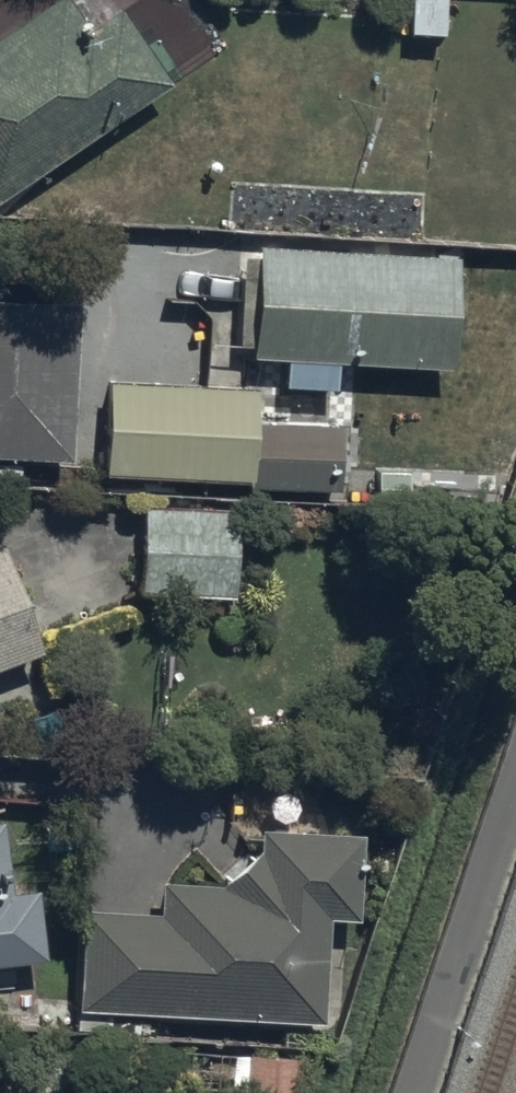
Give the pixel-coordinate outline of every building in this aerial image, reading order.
[(174,73),(127,0),(27,0),(0,17),(0,184),(174,73)] [(254,229),(249,341),(451,349),(456,238),(254,229)] [(65,440),(72,284),(0,281),(0,438),(65,440)] [(204,310),(171,309),(169,383),(103,383),(99,471),(244,478),(244,486),(334,490),(337,426),(248,422),(250,388),(201,386),(204,310)] [(231,508),(134,511),(134,594),(230,595),(231,508)] [(42,637),(0,525),(0,652),(42,637)] [(75,891),(77,991),(334,1004),(344,810),(256,806),(157,895),(75,891)] [(29,941),(11,816),(0,817),(0,945),(29,941)] [(224,1053),(224,1092),(293,1092),(294,1054),(224,1053)]
